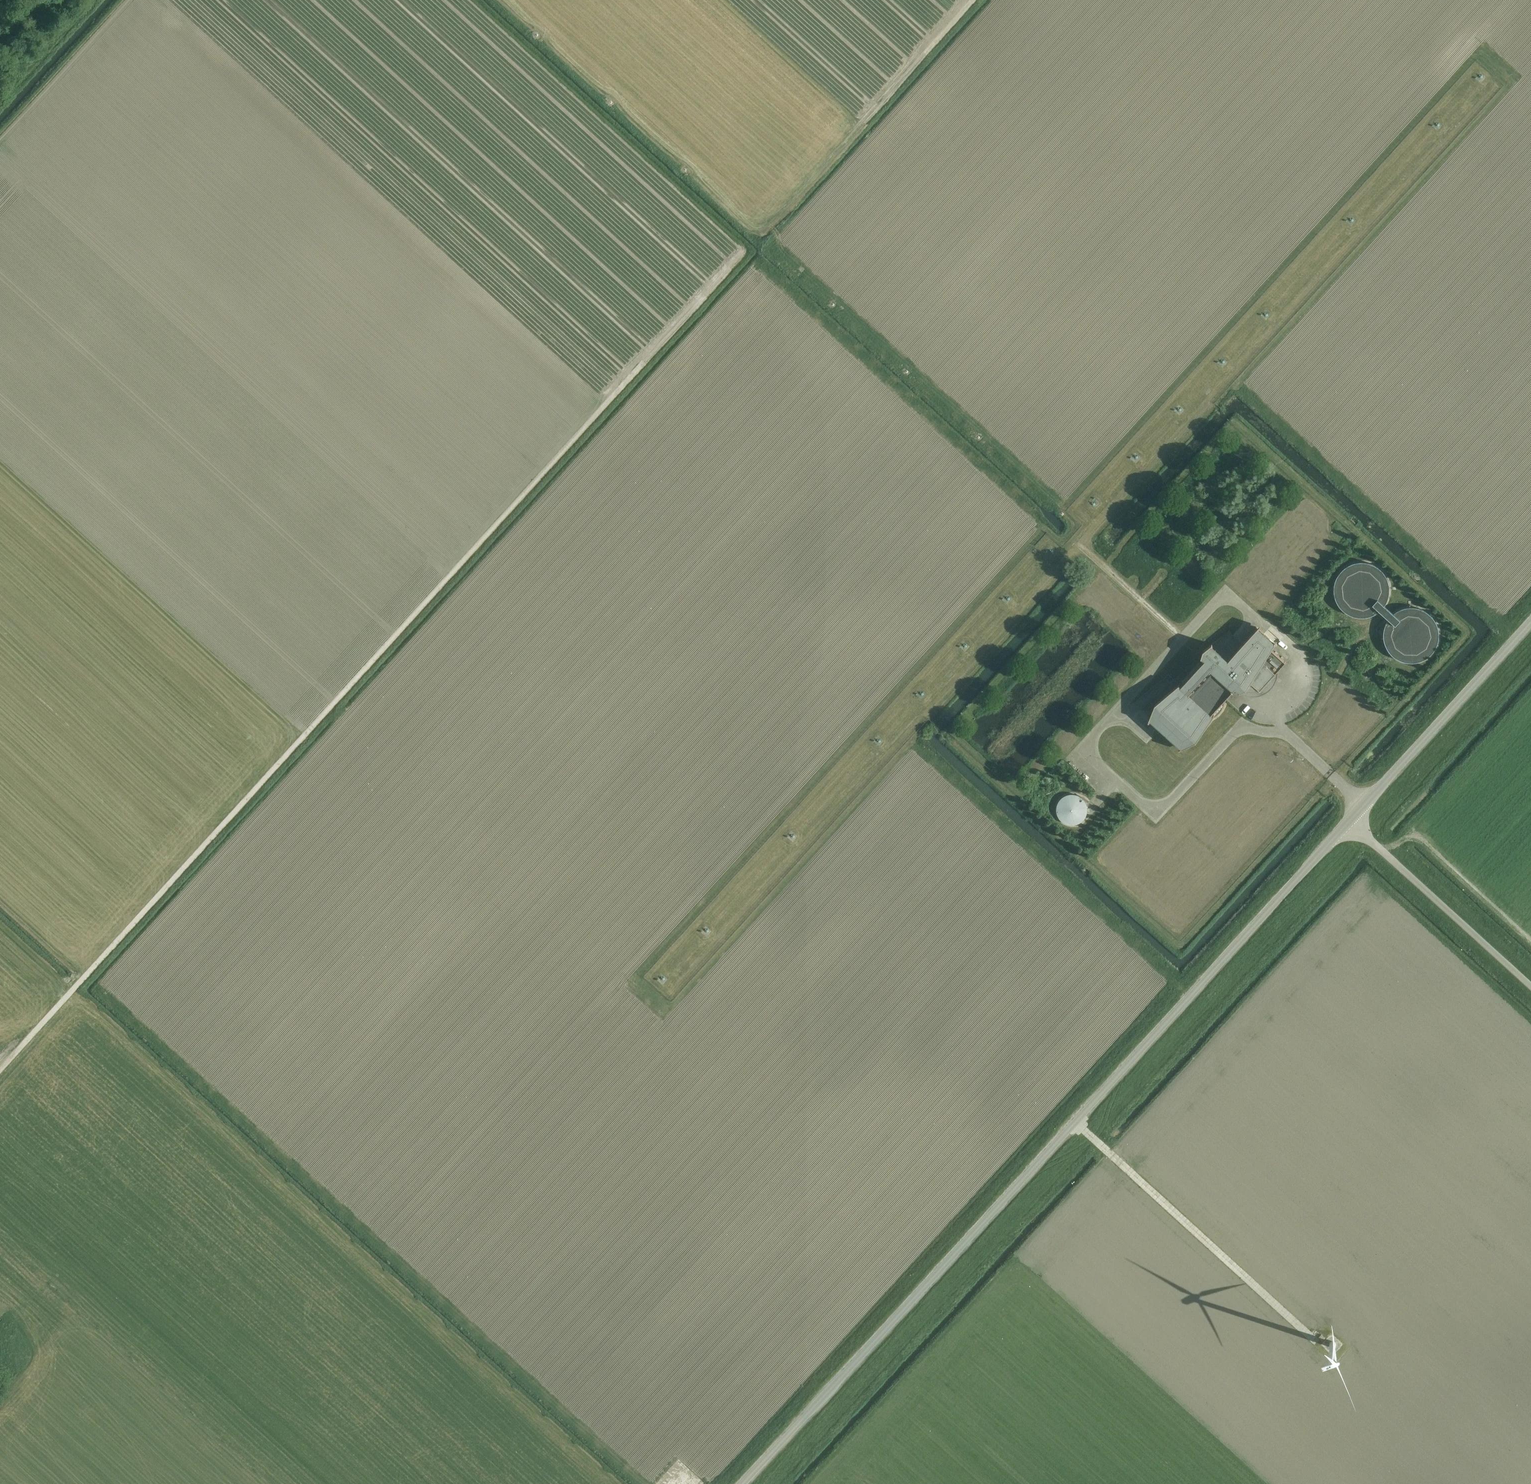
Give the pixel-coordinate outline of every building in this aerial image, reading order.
[(1337,519),(1331,523),(1335,529),(1341,525),(1337,519)] [(1397,611),(1394,614),(1383,605),(1384,604),(1386,600),(1387,597),(1388,593),(1388,588),(1388,584),(1386,579),(1384,574),(1381,570),(1377,567),(1373,564),(1369,563),(1365,563),(1360,563),(1355,564),(1351,566),(1348,567),(1345,569),(1342,573),(1340,576),(1338,579),(1336,583),(1336,587),(1336,593),(1336,597),(1338,602),(1340,606),(1343,609),(1346,612),(1350,615),(1354,616),(1358,617),(1364,617),(1368,616),(1371,615),(1376,612),(1379,610),(1389,619),(1387,621),(1386,624),(1385,628),(1384,633),(1384,637),(1385,643),(1387,648),(1390,652),(1393,655),(1398,658),(1402,660),(1406,662),(1411,662),(1415,662),(1419,661),(1424,659),(1427,657),(1430,655),(1433,652),(1435,649),(1437,645),(1438,641),(1439,635),(1438,630),(1437,625),(1435,621),(1432,618),(1429,614),(1425,611),(1422,610),(1417,608),(1412,608),(1407,608),(1401,609),(1397,611)] [(1225,703),(1224,701),(1234,690),(1237,692),(1236,693),(1237,694),(1240,692),(1241,693),(1243,694),(1245,695),(1247,695),(1249,696),(1251,696),(1253,696),(1254,696),(1256,696),(1258,696),(1260,695),(1262,695),(1264,694),(1265,693),(1267,692),(1269,691),(1270,690),(1271,688),(1273,687),(1274,685),(1275,684),(1276,682),(1277,680),(1277,679),(1278,677),(1278,675),(1278,673),(1278,671),(1286,663),(1272,650),(1275,645),(1276,647),(1277,646),(1256,627),(1255,628),(1257,629),(1243,644),(1229,631),(1204,650),(1200,661),(1201,661),(1202,660),(1203,662),(1182,686),(1181,684),(1180,683),(1155,704),(1150,717),(1149,716),(1148,717),(1184,750),(1185,749),(1184,748),(1197,741),(1212,720),(1213,719),(1215,718),(1216,717),(1217,716),(1219,715),(1220,714),(1221,713),(1222,711),(1223,710),(1224,709),(1224,707),(1225,706),(1225,704),(1225,703)] [(995,725),(1005,719),(1000,711),(990,717),(995,725)] [(1058,816),(1059,819),(1062,822),(1065,823),(1068,825),(1072,825),(1075,825),(1078,824),(1081,822),(1084,820),(1086,816),(1087,812),(1087,808),(1086,803),(1083,799),(1080,796),(1076,794),(1070,794),(1066,795),(1062,798),(1059,801),(1057,806),(1057,810),(1058,816)]
